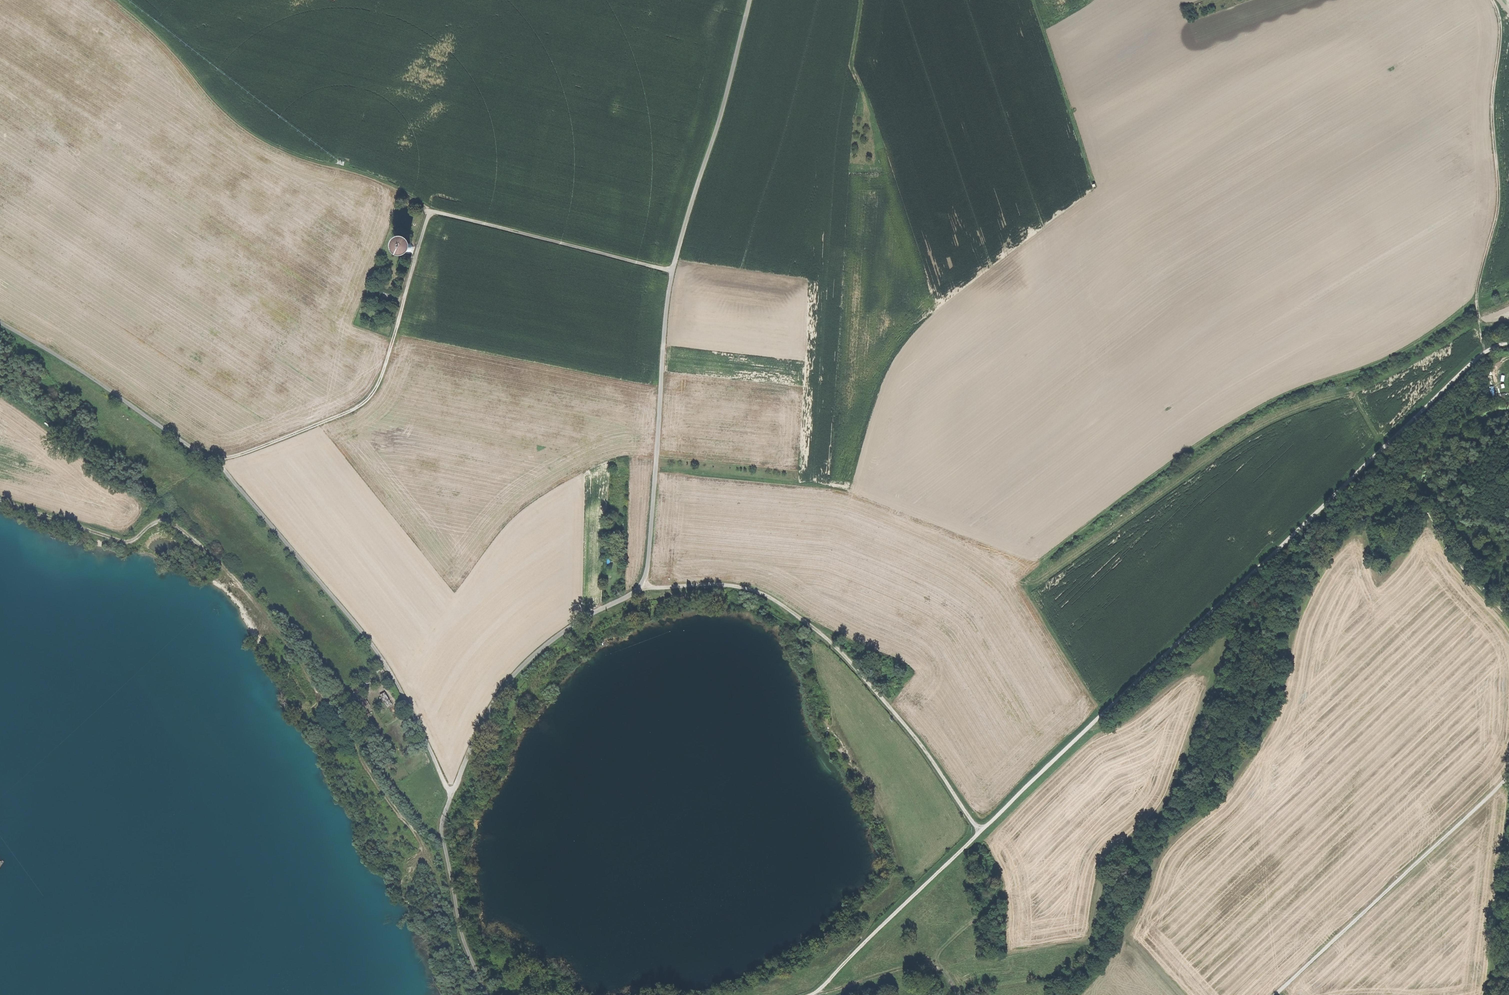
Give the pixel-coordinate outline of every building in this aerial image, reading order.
[(411,252),(412,250),(413,248),(413,246),(411,244),(410,243),(407,242),(405,243),(403,244),(402,246),(402,248),(402,250),(403,252),(405,253),(407,254),(410,253),(411,252)] [(387,293),(386,298),(396,301),(398,296),(387,293)] [(392,705),(386,694),(381,697),(388,708),(392,705)]
